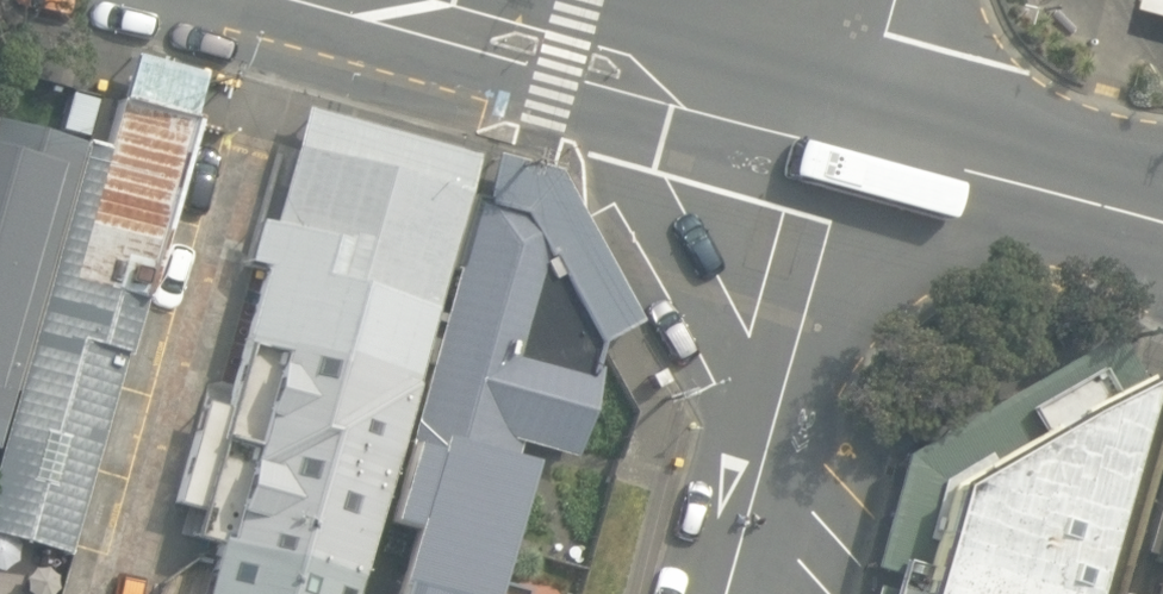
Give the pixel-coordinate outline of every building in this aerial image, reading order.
[(0,449),(0,535),(68,553),(138,304),(140,304),(204,82),(134,62),(124,100),(120,99),(107,149),(85,143),(0,449)] [(479,157),(309,111),(298,150),(284,146),(269,200),(259,197),(245,251),(253,253),(250,264),(268,269),(258,306),(246,302),(224,382),(212,384),(178,506),(202,513),(194,542),(220,549),(207,593),(359,593),(479,157)] [(76,147),(0,126),(0,417),(76,147)] [(552,257),(603,346),(645,324),(562,173),(501,157),(491,202),(490,207),(525,215),(548,259),(552,257)] [(398,593),(496,593),(533,469),(519,465),(524,447),(577,461),(604,369),(597,368),(603,346),(552,257),(548,259),(525,215),(490,207),(491,202),(473,198),(454,269),(461,271),(389,525),(415,533),(398,593)] [(874,569),(923,584),(950,488),(1145,383),(1118,336),(905,457),(874,569)] [(1154,386),(1145,383),(950,488),(923,584),(920,593),(1094,593),(1154,386)] [(1146,555),(1162,560),(1162,493),(1146,555)]
